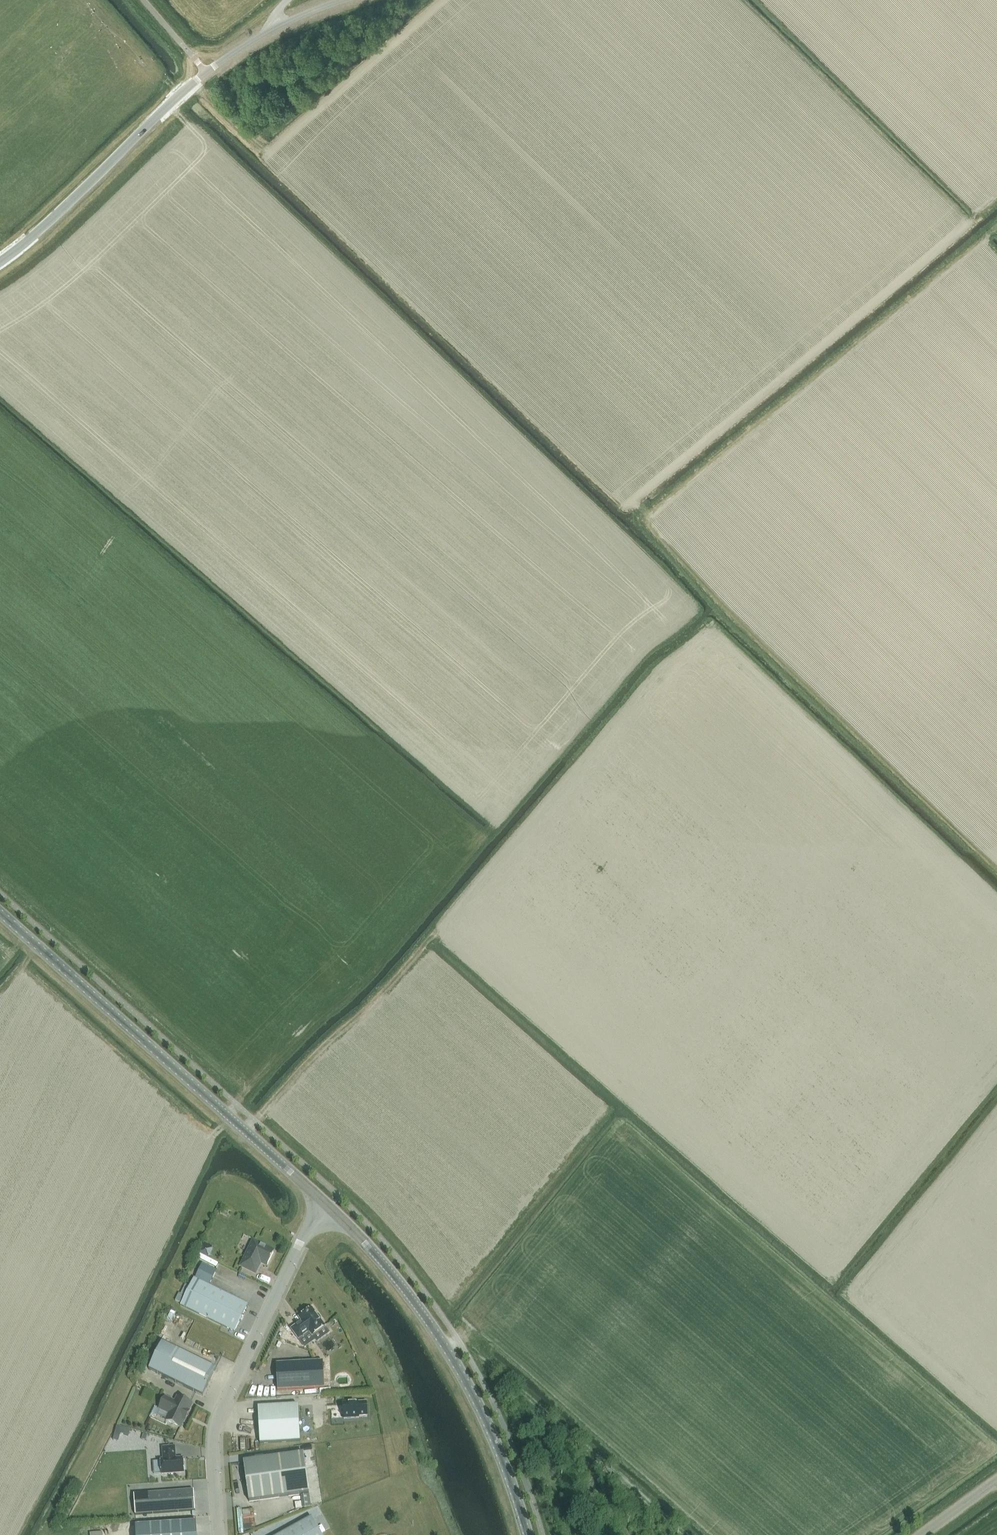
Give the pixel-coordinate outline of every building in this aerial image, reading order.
[(275,1250),(253,1239),(239,1267),(256,1276),(261,1265),(266,1267),(273,1253),(274,1253),(275,1250)] [(204,1242),(199,1252),(210,1257),(215,1247),(204,1242)] [(195,1278),(210,1285),(217,1271),(202,1264),(195,1278)] [(194,1278),(181,1306),(235,1332),(248,1305),(194,1278)] [(317,1314),(312,1307),(298,1318),(301,1321),(290,1329),(298,1341),(309,1333),(312,1337),(326,1327),(321,1320),(322,1318),(319,1314),(317,1314)] [(162,1343),(149,1370),(203,1396),(216,1369),(162,1343)] [(323,1362),(276,1365),(278,1391),(325,1388),(323,1362)] [(165,1397),(159,1409),(169,1414),(166,1421),(181,1428),(184,1421),(185,1421),(189,1412),(192,1404),(177,1397),(175,1402),(165,1397)] [(355,1403),(340,1407),(344,1423),(359,1419),(359,1418),(367,1416),(364,1402),(356,1404),(355,1403)] [(312,1405),(300,1406),(302,1442),(314,1441),(312,1405)] [(298,1406),(258,1408),(260,1444),(300,1442),(298,1406)] [(183,1458),(176,1459),(175,1447),(162,1448),(163,1460),(161,1460),(161,1461),(162,1473),(162,1474),(184,1473),(183,1458)] [(249,1502),(310,1494),(304,1453),(243,1462),(249,1502)] [(161,1461),(154,1461),(154,1473),(162,1473),(161,1461)] [(134,1495),(135,1515),(195,1511),(194,1491),(134,1495)] [(311,1507),(309,1495),(301,1496),(303,1508),(311,1507)] [(312,1518),(281,1534),(321,1534),(312,1518)] [(196,1523),(135,1527),(136,1534),(197,1534),(196,1523)]
